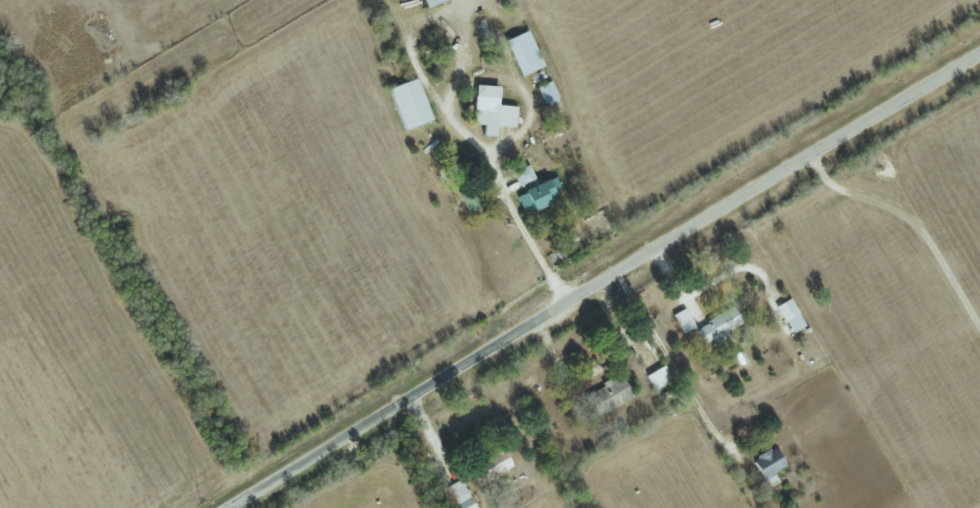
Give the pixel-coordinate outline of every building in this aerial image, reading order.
[(506,40),(522,75),(545,65),(529,30),(506,40)] [(433,120),(419,78),(390,88),(404,130),(433,120)] [(561,102),(553,80),(539,85),(547,107),(561,102)] [(516,127),(518,106),(500,104),(501,86),(478,84),(474,123),(485,125),(484,135),(497,136),(498,125),(516,127)] [(523,188),(538,181),(530,164),(515,171),(523,188)] [(526,214),(560,199),(556,189),(563,186),(559,176),(517,195),(526,214)] [(805,327),(794,298),(780,303),(791,333),(805,327)] [(684,334),(696,327),(686,308),(674,315),(684,334)] [(716,346),(731,340),(727,330),(743,323),(736,308),(696,325),(705,344),(713,341),(716,346)] [(674,380),(665,365),(648,375),(656,390),(674,380)] [(635,397),(623,374),(585,395),(598,417),(635,397)] [(779,479),(775,472),(788,465),(777,446),(754,458),(768,484),(779,479)] [(514,469),(506,448),(476,460),(481,473),(475,475),(478,483),(514,469)] [(462,479),(444,488),(455,507),(478,507),(462,479)]
